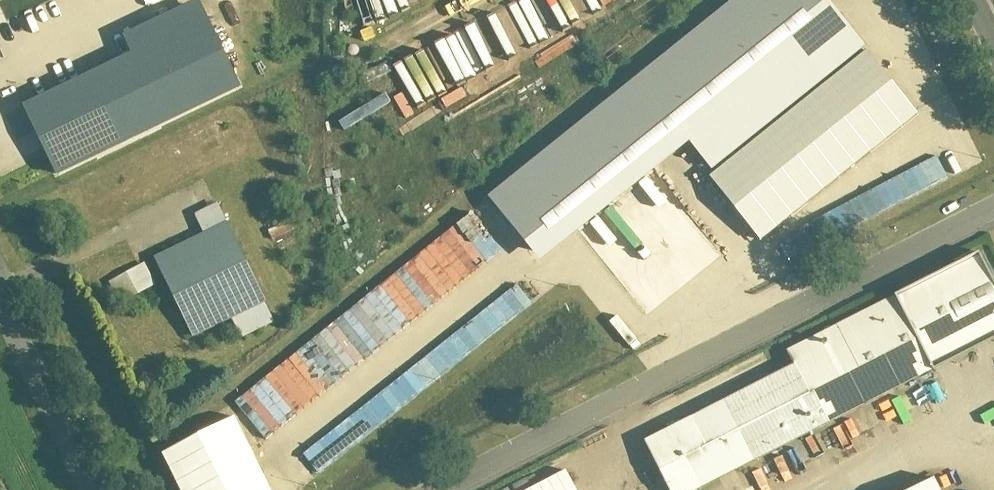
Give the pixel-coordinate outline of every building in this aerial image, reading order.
[(488,202),(540,267),(691,145),(714,173),(864,51),(822,0),(737,0),(488,202)] [(577,18),(597,8),(593,0),(568,0),(577,18)] [(238,100),(195,10),(117,47),(126,65),(17,117),(52,189),(238,100)] [(458,36),(391,63),(409,106),(434,95),(440,110),(475,95),(469,81),(476,78),(458,36)] [(916,115),(864,51),(714,173),(766,236),(916,115)] [(941,159),(775,235),(785,258),(952,182),(941,159)] [(265,310),(224,229),(151,265),(191,347),(265,310)] [(143,264),(108,280),(118,302),(154,287),(143,264)] [(642,449),(662,489),(713,489),(993,348),(993,302),(974,265),(781,360),(788,375),(642,449)] [(395,279),(237,395),(264,432),(440,304),(433,294),(416,306),(409,297),(396,306),(385,292),(398,283),(395,279)] [(520,291),(296,448),(312,470),(535,312),(520,291)] [(173,489),(259,489),(234,420),(157,448),(173,489)] [(566,471),(532,489),(576,489),(566,471)]
